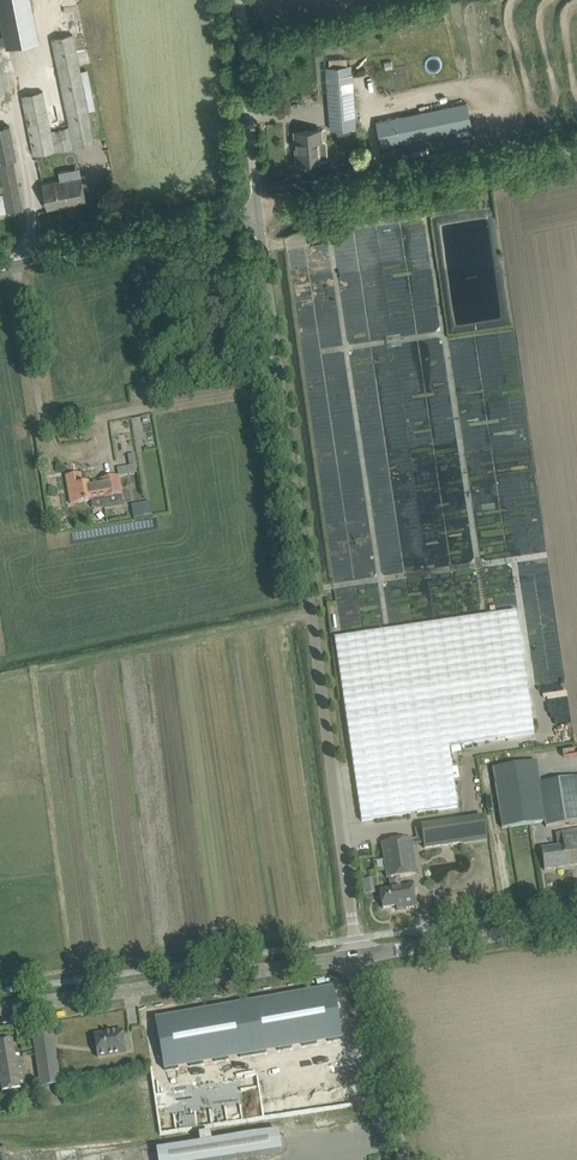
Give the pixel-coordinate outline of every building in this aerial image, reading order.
[(12,47),(39,42),(31,0),(0,0),(0,22),(5,49),(12,47)] [(95,142),(68,5),(45,10),(69,127),(51,130),(43,90),(21,95),(33,155),(95,142)] [(432,54),(425,64),(435,72),(442,62),(432,54)] [(355,109),(351,65),(326,67),(331,129),(356,127),(355,115),(362,115),(362,109),(355,109)] [(382,146),(472,126),(467,102),(388,119),(377,121),(382,146)] [(0,126),(0,172),(4,193),(0,194),(0,208),(1,213),(8,212),(23,208),(13,158),(17,157),(11,124),(0,126)] [(298,148),(296,148),(297,162),(299,162),(304,161),(304,162),(306,162),(306,161),(319,160),(317,141),(322,140),(321,129),(297,131),(298,148)] [(48,208),(86,200),(81,177),(43,184),(48,208)] [(170,372),(162,374),(148,377),(150,389),(165,386),(172,384),(170,372)] [(119,476),(119,477),(138,474),(137,465),(135,455),(128,456),(130,466),(118,468),(119,476)] [(121,488),(119,477),(119,476),(100,479),(101,481),(98,482),(89,483),(83,484),(81,475),(67,477),(71,504),(91,501),(101,499),(102,507),(124,503),(123,495),(122,493),(121,488)] [(131,505),(134,519),(146,517),(143,503),(131,505)] [(336,638),(345,699),(362,821),(458,808),(449,747),(507,738),(534,734),(516,611),(489,615),(336,638)] [(537,761),(492,768),(502,829),(544,822),(545,827),(576,822),(576,777),(540,783),(537,761)] [(467,821),(421,828),(424,849),(470,843),(467,821)] [(557,833),(559,846),(541,849),(545,870),(576,865),(576,830),(557,833)] [(389,842),(381,843),(387,879),(389,879),(400,877),(417,875),(412,839),(396,841),(389,842)] [(384,891),(381,892),(383,908),(383,909),(393,907),(396,907),(397,910),(417,907),(413,887),(403,888),(402,889),(400,879),(400,877),(389,879),(391,890),(384,891)] [(338,998),(247,1011),(254,1061),(345,1048),(338,998)] [(254,1061),(247,1011),(157,1024),(164,1074),(254,1061)] [(123,1031),(95,1036),(98,1058),(126,1053),(123,1031)] [(42,1088),(61,1085),(53,1033),(34,1036),(42,1088)] [(13,1039),(0,1041),(0,1075),(3,1091),(29,1087),(24,1058),(16,1059),(13,1039)] [(279,1132),(212,1142),(210,1134),(199,1136),(200,1144),(156,1151),(158,1159),(232,1159),(282,1152),(279,1132)]
